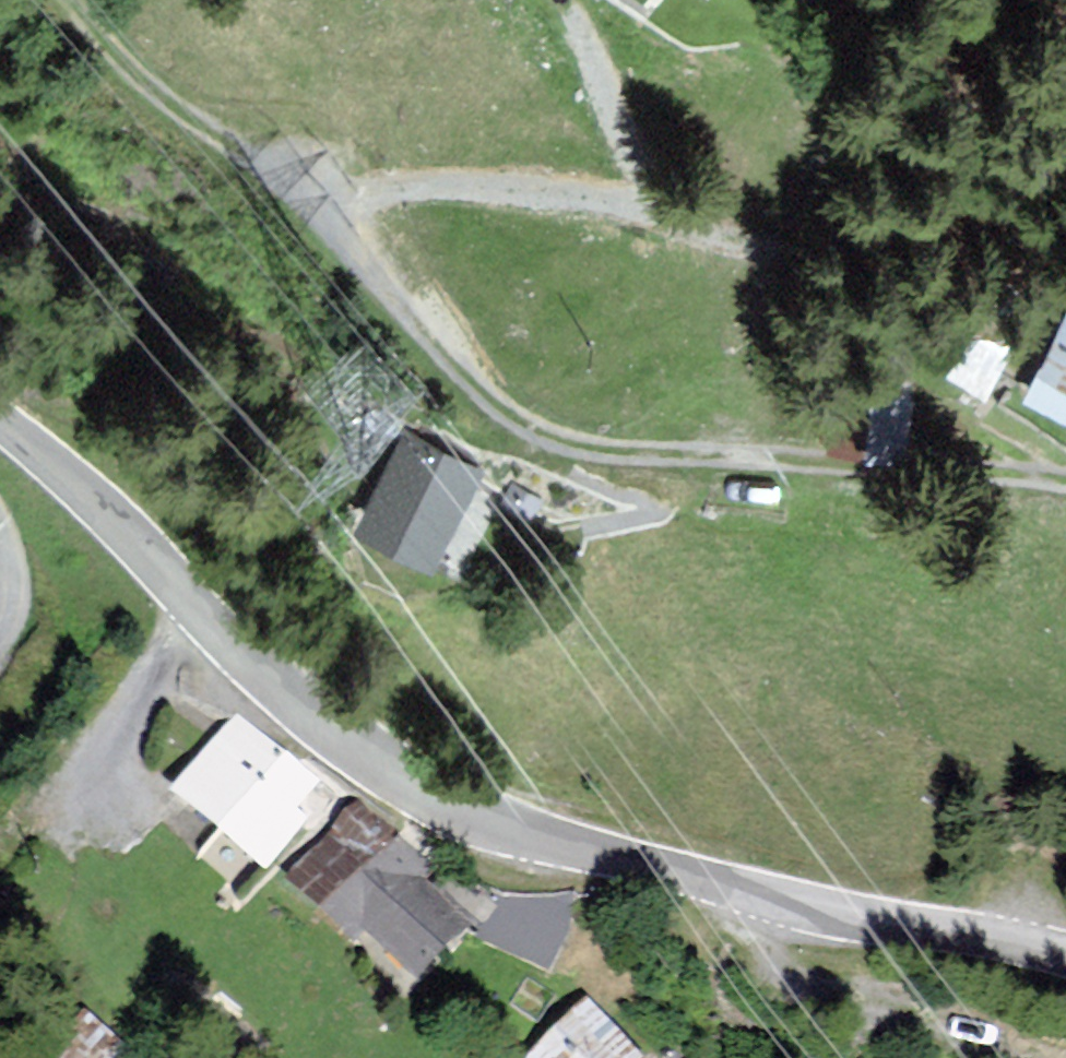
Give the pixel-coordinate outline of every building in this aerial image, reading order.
[(973,329),(952,370),(989,389),(1010,349),(973,329)] [(1038,400),(1065,414),(1065,343),(1038,400)] [(908,387),(876,384),(869,455),(902,458),(908,387)] [(476,474),(407,440),(360,536),(429,569),(476,474)] [(312,780),(239,718),(176,792),(263,866),(300,822),(287,810),(312,780)] [(426,867),(362,803),(293,872),(351,930),(366,915),(420,968),(464,924),(416,877),(426,867)] [(481,941),(557,965),(577,904),(501,879),(481,941)] [(585,1005),(533,1057),(534,1057),(638,1057),(585,1005)] [(92,1016),(56,1057),(141,1057),(92,1016)]
